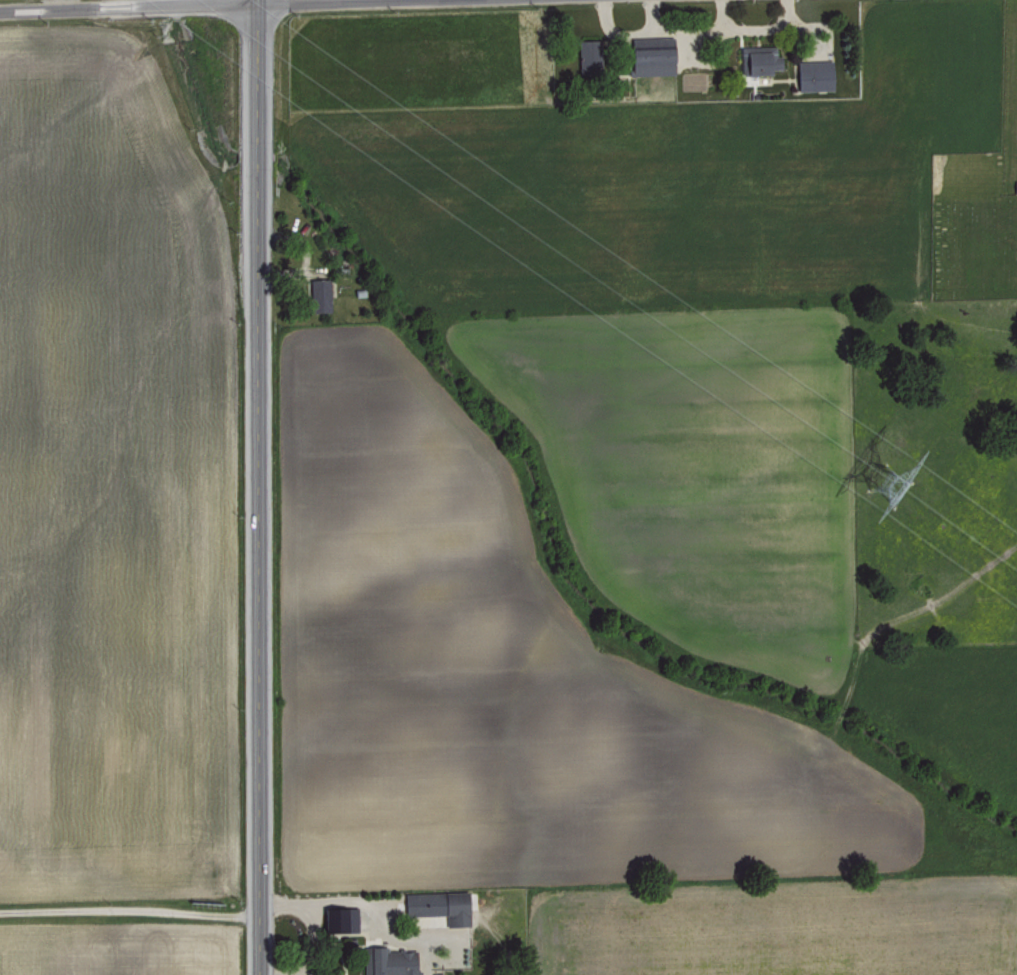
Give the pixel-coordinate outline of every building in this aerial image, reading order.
[(780,53),(775,54),(775,44),(764,44),(764,50),(743,50),(744,73),(770,72),(770,68),(780,68),(780,53)] [(630,47),(630,75),(672,73),(671,45),(630,47)] [(797,90),(832,89),(830,58),(796,60),(797,90)] [(329,310),(328,278),(309,278),(310,311),(329,310)] [(403,892),(404,915),(410,915),(410,926),(467,925),(466,891),(403,892)] [(356,908),(322,907),(322,932),(356,933),(356,908)] [(415,950),(387,950),(386,946),(369,946),(369,974),(415,974),(415,950)]
